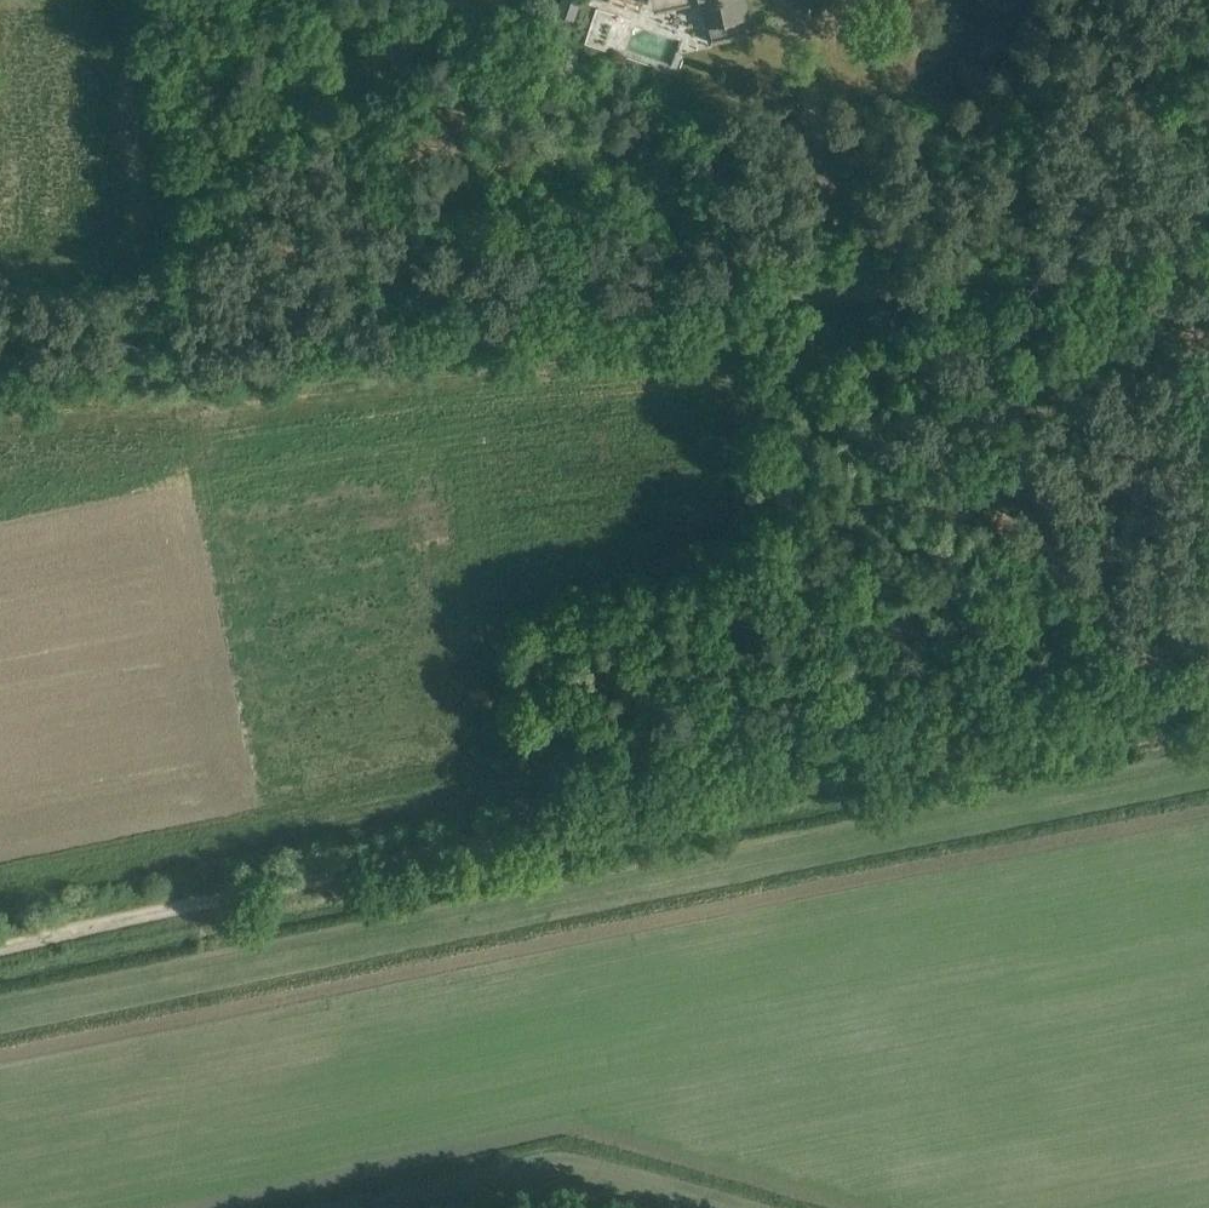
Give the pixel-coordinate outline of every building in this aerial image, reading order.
[(575,0),(563,0),(558,14),(574,20),(580,2),(575,0)] [(607,2),(640,13),(644,0),(608,0),(607,2)] [(705,18),(710,42),(748,33),(744,14),(748,14),(746,0),(701,0),(705,18)]
